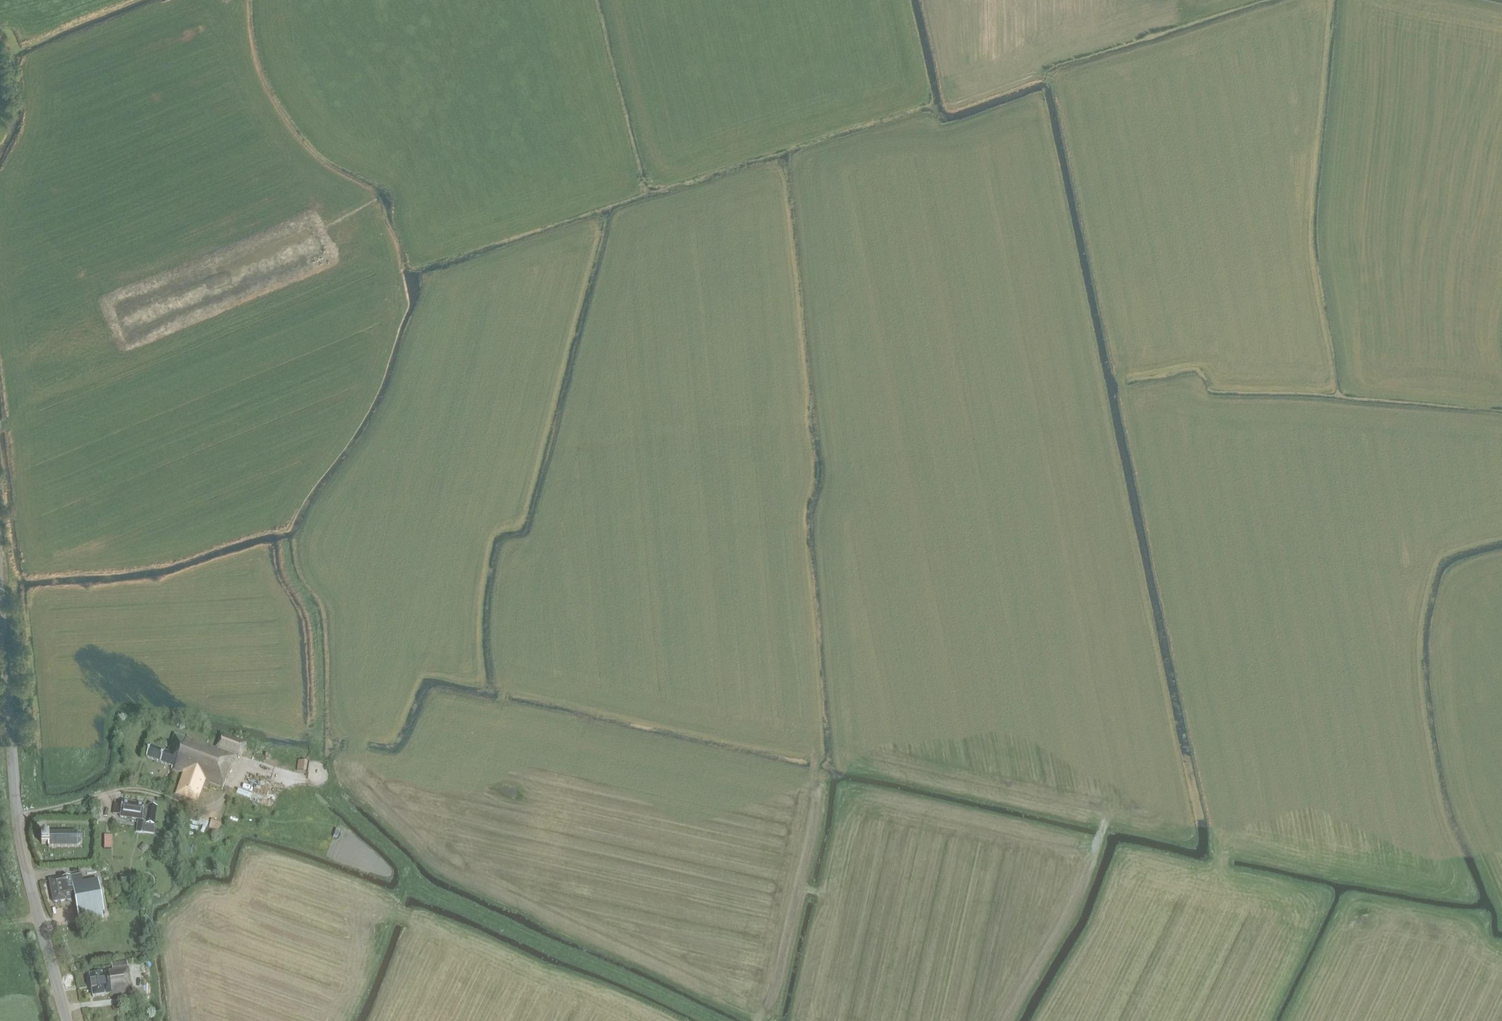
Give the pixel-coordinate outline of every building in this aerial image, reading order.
[(197,803),(203,788),(207,789),(209,783),(222,787),(234,756),(174,734),(171,741),(167,752),(149,746),(145,757),(171,766),(170,768),(182,773),(174,794),(197,803)] [(241,755),(246,742),(220,734),(215,746),(241,755)] [(306,770),(308,760),(299,758),(297,769),(306,770)] [(143,804),(121,801),(121,803),(114,802),(112,814),(119,815),(119,817),(138,819),(137,823),(141,823),(140,832),(154,834),(155,824),(153,824),(156,806),(148,805),(148,806),(143,805),(143,804)] [(219,830),(222,823),(212,819),(209,826),(219,830)] [(113,857),(113,834),(106,834),(107,821),(98,821),(97,857),(113,857)] [(77,833),(49,833),(48,833),(48,836),(41,836),(41,838),(41,840),(41,842),(41,844),(48,844),(48,847),(49,847),(77,847),(78,847),(77,847),(81,843),(82,843),(82,842),(82,838),(82,837),(81,837),(78,833),(77,833)] [(143,853),(149,847),(144,843),(138,849),(143,853)] [(119,875),(118,869),(111,870),(113,889),(121,888),(120,884),(119,875)] [(120,884),(129,883),(127,874),(119,875),(120,884)] [(82,882),(81,875),(49,881),(53,902),(75,898),(78,917),(104,912),(97,879),(82,882)] [(111,996),(131,993),(127,961),(112,963),(112,970),(101,971),(101,973),(89,975),(92,997),(105,995),(105,994),(111,994),(111,996)]
